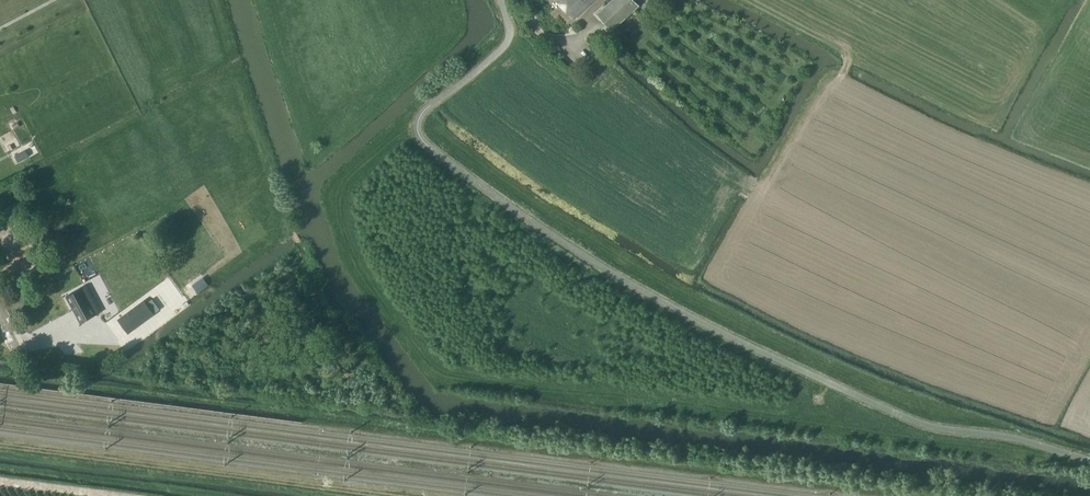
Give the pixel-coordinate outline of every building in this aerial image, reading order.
[(571,17),(573,19),(594,0),(556,0),(557,1),(557,2),(560,5),(560,4),(565,9),(564,10),(567,13),(567,12),(571,17)] [(612,31),(638,7),(632,0),(612,0),(596,14),(612,31)] [(87,280),(91,289),(104,283),(100,274),(87,280)] [(82,288),(66,296),(80,323),(95,316),(82,288)] [(152,298),(148,302),(156,311),(160,308),(152,298)] [(143,302),(117,321),(127,335),(154,316),(143,302)]
